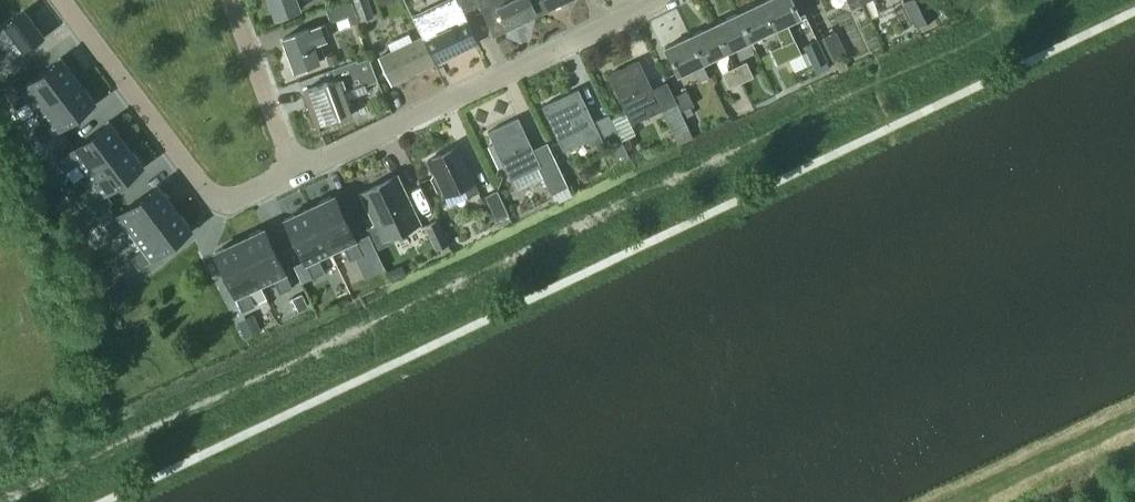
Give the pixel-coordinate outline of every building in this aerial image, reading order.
[(298,0),(268,0),(275,19),(301,9),(298,0)] [(359,21),(352,0),(326,9),(331,22),(336,20),(338,25),(350,21),(351,24),(359,21)] [(360,20),(374,16),(369,0),(353,0),(360,20)] [(421,36),(434,64),(479,43),(466,15),(465,15),(457,0),(445,0),(437,4),(447,24),(421,36)] [(483,5),(480,6),(494,36),(538,15),(531,0),(480,0),(483,5)] [(538,15),(571,0),(531,0),(538,15)] [(776,28),(763,0),(737,12),(751,40),(776,28)] [(776,28),(784,43),(791,58),(804,52),(790,22),(801,17),(793,0),(763,0),(776,28)] [(901,1),(913,25),(935,13),(929,0),(903,0),(901,1)] [(45,36),(26,9),(4,25),(5,27),(0,31),(0,37),(7,47),(15,41),(24,52),(45,36)] [(728,52),(751,40),(737,12),(714,23),(728,52)] [(714,23),(690,35),(703,63),(728,52),(714,23)] [(321,62),(319,59),(325,57),(319,42),(327,39),(321,24),(308,29),(308,28),(282,37),(295,72),(321,62)] [(849,66),(848,65),(844,56),(847,55),(835,31),(823,37),(839,71),(849,66)] [(703,63),(690,35),(665,47),(678,75),(694,68),(700,80),(709,75),(703,63)] [(434,64),(421,36),(378,57),(391,85),(434,64)] [(830,67),(817,38),(803,45),(816,73),(830,67)] [(791,58),(784,43),(772,48),(780,63),(791,58)] [(336,52),(327,56),(330,65),(339,61),(336,52)] [(30,98),(38,109),(78,79),(61,57),(9,96),(18,108),(30,98)] [(315,123),(338,114),(340,118),(350,114),(342,92),(364,84),(365,85),(377,80),(369,57),(358,61),(357,60),(332,69),(336,80),(327,84),(326,81),(303,90),(315,123)] [(609,74),(632,123),(654,112),(653,108),(660,105),(638,60),(609,74)] [(753,77),(745,61),(722,72),(729,87),(753,77)] [(6,93),(9,96),(20,88),(12,78),(1,86),(6,93)] [(43,141),(95,101),(78,79),(38,109),(47,120),(34,129),(43,141)] [(686,89),(673,95),(684,117),(693,112),(690,105),(693,104),(686,89)] [(617,166),(629,160),(608,117),(593,124),(578,92),(542,109),(563,153),(587,142),(590,149),(605,142),(617,166)] [(688,129),(675,102),(661,109),(674,136),(688,129)] [(541,164),(518,117),(489,131),(494,143),(489,145),(499,167),(504,164),(511,179),(541,165),(554,192),(568,186),(555,158),(541,164)] [(78,162),(86,172),(126,143),(109,121),(57,160),(66,171),(78,162)] [(62,140),(55,131),(37,145),(44,154),(62,140)] [(49,150),(57,160),(74,147),(67,137),(49,150)] [(91,204),(143,165),(126,143),(86,172),(95,183),(82,193),(91,204)] [(468,196),(480,190),(459,146),(428,160),(434,172),(432,177),(438,191),(444,192),(445,195),(464,186),(468,196)] [(391,237),(421,223),(398,175),(361,192),(375,224),(369,227),(379,248),(394,241),(391,237)] [(135,236),(174,206),(157,184),(105,224),(114,235),(127,225),(135,236)] [(508,213),(497,190),(485,196),(496,219),(508,213)] [(363,254),(335,195),(310,207),(331,251),(343,245),(350,260),(363,254)] [(139,268),(191,228),(174,206),(135,236),(143,247),(130,257),(139,268)] [(331,251),(310,207),(285,218),(306,263),(313,277),(325,271),(318,257),(331,251)] [(435,218),(423,225),(439,255),(451,249),(435,218)] [(239,240),(261,284),(273,278),(280,293),(293,287),(264,228),(239,240)] [(239,240),(214,252),(242,310),(255,304),(248,290),(261,284),(239,240)] [(313,277),(306,263),(296,268),(303,282),(313,277)] [(106,287),(119,303),(135,291),(123,275),(106,287)] [(292,297),(298,310),(308,305),(303,292),(292,297)] [(238,321),(246,337),(261,329),(254,313),(238,321)]
